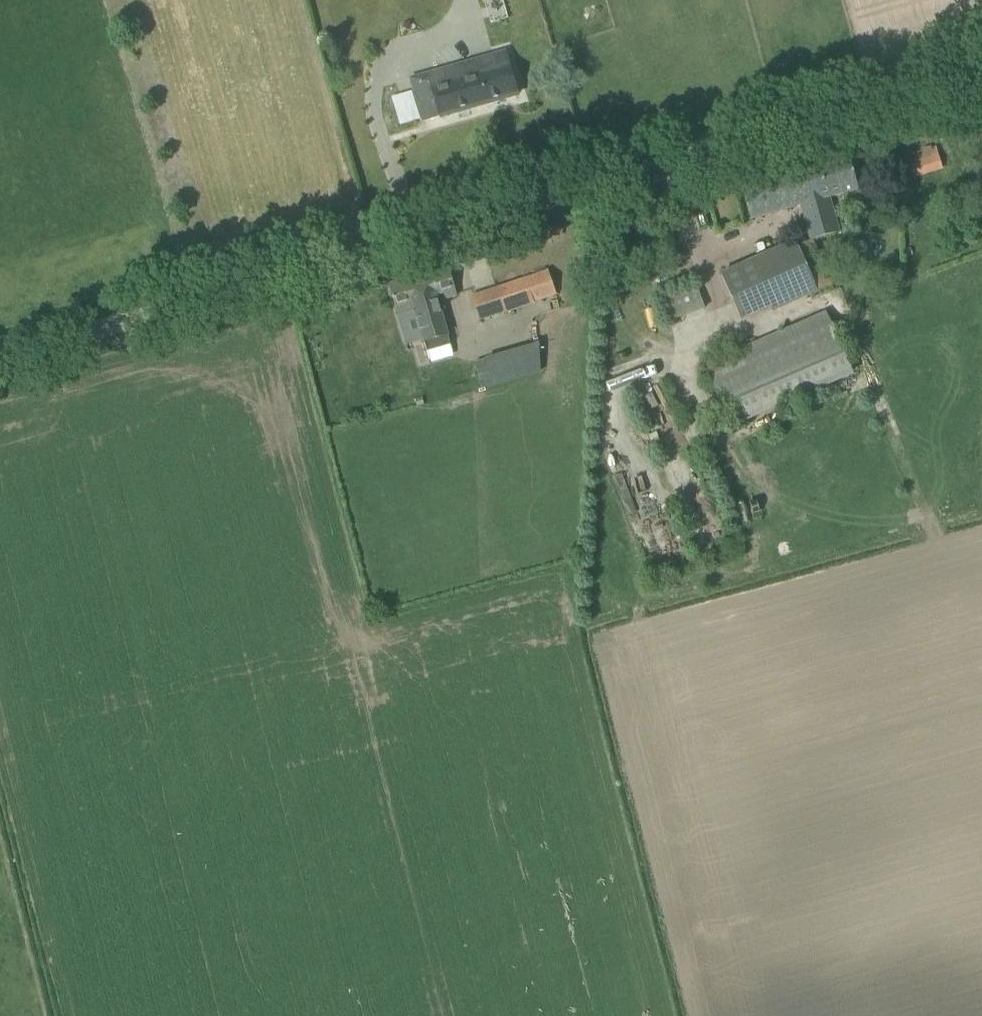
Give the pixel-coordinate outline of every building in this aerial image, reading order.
[(518,95),(505,51),(411,79),(423,121),(518,95)] [(904,152),(911,178),(942,170),(936,144),(904,152)] [(858,190),(849,155),(741,185),(751,219),(803,205),(812,238),(839,231),(830,198),(858,190)] [(720,273),(741,319),(770,307),(771,306),(749,259),(720,273)] [(426,352),(451,344),(439,302),(456,297),(448,267),(390,284),(398,314),(414,309),(426,352)] [(510,311),(557,295),(549,271),(472,297),(482,328),(512,318),(510,311)] [(703,308),(698,292),(670,300),(675,316),(703,308)] [(739,405),(846,358),(826,312),(704,365),(725,411),(739,405)] [(480,388),(542,371),(535,343),(472,360),(480,388)]
